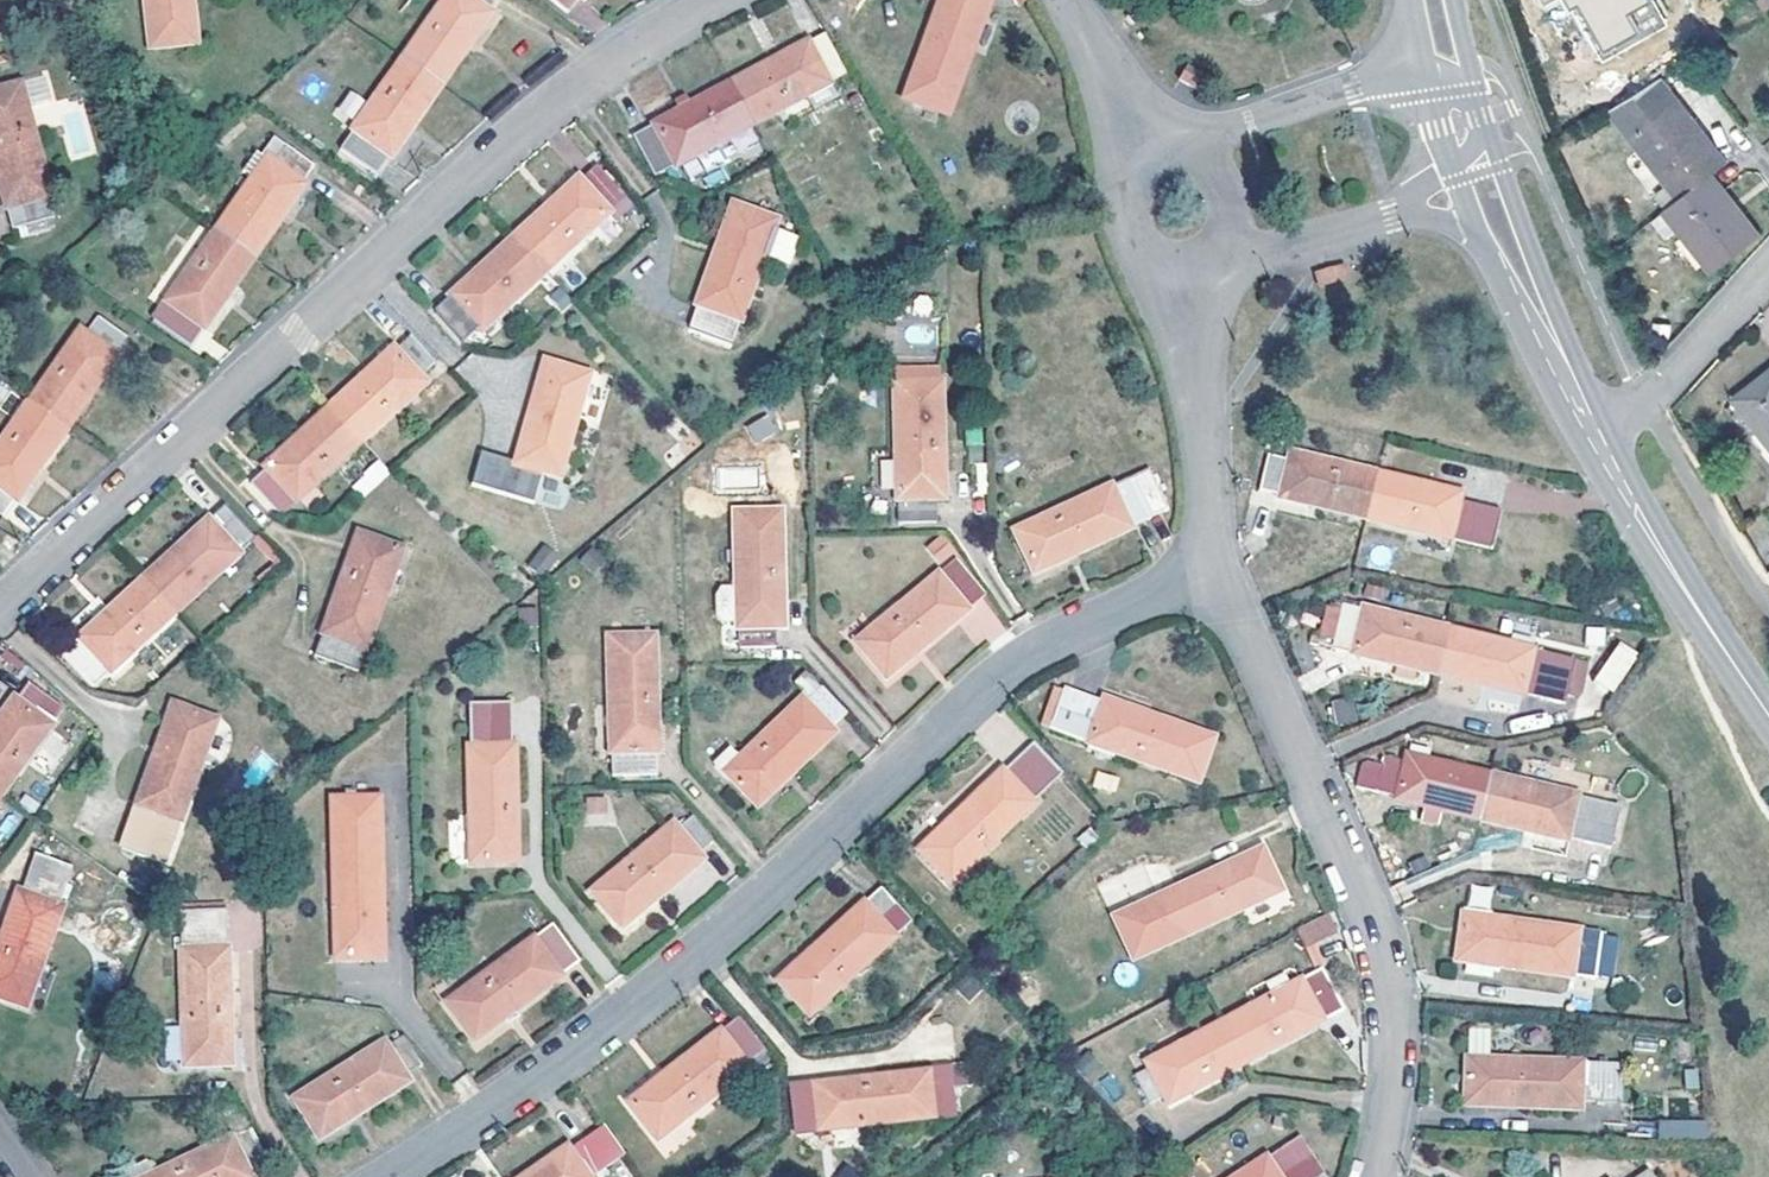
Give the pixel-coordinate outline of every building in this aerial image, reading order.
[(199,44),(194,0),(148,0),(154,50),(199,44)] [(449,12),(443,7),(407,60),(444,86),(494,15),(493,13),(502,0),(457,0),(449,12)] [(457,0),(448,0),(443,7),(449,12),(457,0)] [(570,14),(582,0),(553,0),(570,14)] [(946,20),(938,17),(907,98),(950,115),(993,0),(953,0),(946,20)] [(953,0),(944,0),(938,17),(946,20),(953,0)] [(1599,61),(1668,25),(1655,0),(1567,0),(1599,61)] [(850,73),(828,34),(733,86),(755,125),(811,95),(807,87),(827,76),(831,84),(850,73)] [(363,59),(371,50),(361,42),(353,50),(363,59)] [(444,86),(407,60),(370,113),(376,117),(364,135),(357,131),(343,151),(380,178),(444,86)] [(1180,68),(1173,80),(1193,93),(1202,80),(1180,68)] [(838,97),(831,84),(827,76),(807,87),(811,95),(818,108),(838,97)] [(1728,162),(1663,77),(1610,111),(1679,198),(1713,175),(1728,162)] [(53,102),(47,79),(23,87),(29,109),(53,102)] [(755,125),(733,86),(635,138),(657,178),(679,167),(676,160),(695,149),(699,156),(755,125)] [(16,231),(57,220),(50,193),(52,192),(29,109),(23,87),(0,93),(0,175),(16,231)] [(351,124),(363,96),(346,89),(334,117),(351,124)] [(364,135),(376,117),(370,113),(357,131),(364,135)] [(258,182),(256,180),(220,232),(257,258),(286,218),(293,206),(291,205),(317,168),(283,144),(277,139),(265,157),(272,161),(258,182)] [(679,167),(699,156),(695,149),(676,160),(679,167)] [(258,182),(272,161),(265,157),(259,153),(246,173),(258,182)] [(583,182),(581,180),(517,240),(548,273),(629,200),(599,167),(583,182)] [(1679,198),(1664,210),(1715,272),(1761,235),(1713,175),(1679,198)] [(779,222),(736,206),(692,329),(735,344),(779,222)] [(156,323),(194,349),(257,258),(220,232),(183,284),(190,288),(177,306),(170,302),(156,323)] [(496,311),(501,317),(548,273),(517,240),(453,298),(454,300),(438,315),(463,342),(496,311)] [(1350,277),(1347,266),(1320,275),(1324,286),(1350,277)] [(177,306),(190,288),(183,284),(170,302),(177,306)] [(89,337),(75,356),(69,351),(33,404),(71,430),(121,358),(119,357),(131,339),(102,319),(89,337)] [(75,356),(89,337),(83,333),(69,351),(75,356)] [(398,352),(396,351),(367,378),(333,409),(364,444),(368,440),(411,400),(405,395),(438,364),(414,337),(398,352)] [(592,376),(548,363),(519,464),(484,454),(475,486),(537,504),(546,473),(563,478),(592,376)] [(943,384),(943,369),(897,370),(898,385),(943,384)] [(1734,399),(1768,442),(1768,373),(1734,399)] [(898,385),(902,524),(940,523),(939,503),(939,481),(946,481),(943,384),(898,385)] [(11,395),(3,389),(0,394),(0,397),(7,401),(11,395)] [(33,404),(0,450),(0,458),(2,460),(0,463),(0,514),(6,518),(19,500),(20,501),(71,430),(33,404)] [(278,512),(287,514),(364,444),(333,409),(268,469),(269,471),(254,485),(278,512)] [(768,412),(744,425),(754,443),(778,430),(768,412)] [(1315,466),(1317,459),(1294,453),(1293,461),(1315,466)] [(1283,496),(1283,499),(1369,519),(1379,473),(1317,459),(1315,466),(1293,461),(1271,456),(1263,491),(1283,496)] [(363,495),(391,474),(381,460),(352,482),(363,495)] [(1172,510),(1153,469),(1045,520),(1036,524),(1040,531),(1022,539),(1029,556),(1038,574),(1172,510)] [(1379,473),(1369,519),(1495,548),(1504,511),(1482,506),(1460,502),(1462,495),(1379,473)] [(1484,500),(1462,495),(1460,502),(1482,506),(1484,500)] [(146,581),(178,615),(225,571),(220,566),(236,551),(241,556),(253,545),(257,550),(262,544),(227,506),(146,581)] [(780,648),(779,631),(779,600),(786,600),(784,512),(738,513),(740,592),(725,592),(718,599),(719,617),(726,623),(741,624),(741,629),(743,629),(744,649),(780,648)] [(948,534),(927,541),(934,562),(955,556),(948,534)] [(362,556),(369,538),(362,535),(355,554),(362,556)] [(318,658),(361,673),(405,551),(369,538),(362,556),(355,554),(318,658)] [(1374,543),(1365,563),(1383,571),(1392,551),(1374,543)] [(225,571),(241,556),(236,551),(220,566),(225,571)] [(545,579),(556,565),(542,554),(531,568),(545,579)] [(989,596),(960,561),(875,631),(880,637),(865,650),(889,679),(989,596)] [(65,656),(97,690),(178,615),(146,581),(65,656)] [(1622,609),(1617,599),(1603,607),(1607,613),(1609,617),(1622,609)] [(787,631),(786,600),(779,600),(779,631),(787,631)] [(1441,674),(1452,630),(1390,615),(1363,609),(1347,605),(1345,610),(1335,650),(1441,675),(1441,674)] [(1391,611),(1364,605),(1363,609),(1390,615),(1391,611)] [(1335,650),(1345,610),(1330,606),(1321,647),(1335,650)] [(1512,652),(1514,644),(1454,629),(1452,628),(1452,630),(1441,674),(1569,704),(1571,697),(1579,660),(1536,650),(1534,658),(1512,652)] [(657,637),(612,638),(616,778),(662,777),(661,751),(652,751),(652,725),(660,725),(657,637)] [(1534,658),(1536,650),(1514,644),(1512,652),(1534,658)] [(1582,700),(1590,663),(1579,660),(1571,697),(1582,700)] [(1613,688),(1617,674),(1605,670),(1600,685),(1612,688),(1613,688)] [(17,700),(0,724),(0,797),(2,798),(40,746),(33,742),(46,724),(53,729),(66,710),(31,685),(19,702),(17,700)] [(1094,743),(1096,737),(1121,745),(1118,752),(1201,782),(1216,739),(1105,699),(1104,701),(1068,688),(1053,729),(1094,743)] [(809,704),(805,700),(729,774),(761,807),(837,733),(834,730),(849,715),(824,689),(809,704)] [(512,835),(520,835),(518,747),(516,748),(515,704),(473,705),(474,749),(472,749),(475,864),(513,863),(512,835)] [(1359,722),(1354,704),(1337,708),(1341,726),(1359,722)] [(177,728),(184,708),(176,706),(170,726),(177,728)] [(177,728),(170,726),(125,851),(169,866),(220,722),(184,708),(177,728)] [(40,746),(53,729),(46,724),(33,742),(40,746)] [(1066,774),(1037,744),(1007,772),(1006,771),(923,851),(948,878),(971,862),(977,867),(1037,804),(1036,803),(1066,774)] [(1410,755),(1408,764),(1431,769),(1433,760),(1410,755)] [(1445,811),(1484,821),(1496,775),(1433,760),(1431,769),(1408,764),(1388,759),(1386,767),(1371,763),(1365,765),(1359,788),(1400,798),(1400,800),(1428,807),(1445,811)] [(1096,771),(1093,787),(1116,793),(1120,776),(1096,771)] [(1496,775),(1484,821),(1569,841),(1570,838),(1614,849),(1624,807),(1579,795),(1577,803),(1556,797),(1558,790),(1496,775)] [(1577,803),(1579,795),(1558,790),(1556,797),(1577,803)] [(584,796),(586,825),(610,823),(608,794),(584,796)] [(380,799),(339,801),(341,844),(338,843),(341,959),(379,957),(378,938),(378,930),(386,930),(384,842),(381,842),(380,799)] [(1442,825),(1445,811),(1428,807),(1424,821),(1442,825)] [(681,830),(677,826),(611,881),(616,887),(601,900),(625,929),(706,860),(702,855),(717,842),(696,818),(681,830)] [(1179,940),(1180,941),(1285,891),(1265,850),(1160,899),(1161,899),(1121,918),(1140,958),(1179,940)] [(76,869),(38,856),(25,895),(22,894),(0,956),(0,974),(2,975),(0,979),(0,998),(30,1009),(65,909),(62,908),(76,869)] [(1430,869),(1427,857),(1414,862),(1416,875),(1430,869)] [(1489,910),(1491,888),(1473,886),(1470,908),(1489,910)] [(888,893),(884,888),(782,982),(808,1010),(828,991),(833,997),(851,981),(915,922),(888,893)] [(226,1039),(234,1038),(231,912),(184,913),(189,1067),(227,1066),(226,1039)] [(1598,980),(1605,934),(1467,916),(1461,960),(1598,980)] [(1335,934),(1330,922),(1317,926),(1322,939),(1335,934)] [(584,963),(556,926),(468,992),(473,998),(457,1010),(479,1040),(584,963)] [(1286,1043),(1282,1037),(1302,1026),(1306,1032),(1347,1010),(1326,970),(1228,1022),(1249,1063),(1286,1043)] [(679,1117),(683,1123),(771,1054),(742,1019),(739,1021),(633,1103),(657,1134),(679,1117)] [(1189,1087),(1192,1092),(1249,1063),(1228,1022),(1150,1064),(1153,1068),(1138,1077),(1154,1106),(1168,1097),(1189,1087)] [(165,1026),(165,1060),(178,1060),(178,1026),(165,1026)] [(1306,1032),(1302,1026),(1282,1037),(1286,1043),(1306,1032)] [(1473,1030),(1472,1060),(1494,1060),(1495,1030),(1473,1030)] [(388,1044),(342,1073),(315,1090),(320,1096),(303,1108),(323,1139),(413,1082),(410,1078),(427,1067),(408,1037),(391,1048),(388,1044)] [(1627,1104),(1628,1065),(1494,1060),(1472,1060),(1470,1097),(1490,1098),(1490,1105),(1584,1109),(1584,1102),(1627,1104)] [(959,1116),(954,1071),(846,1083),(846,1090),(821,1093),(819,1085),(807,1087),(794,1089),(799,1133),(959,1116)] [(1172,1104),(1192,1092),(1189,1087),(1168,1097),(1172,1104)] [(1490,1105),(1490,1098),(1470,1097),(1470,1105),(1490,1105)] [(254,1176),(272,1167),(242,1107),(228,1114),(238,1138),(158,1176),(254,1176)] [(1658,1119),(1658,1137),(1708,1137),(1707,1119),(1658,1119)] [(573,1151),(571,1148),(530,1176),(598,1176),(615,1165),(595,1136),(573,1151)] [(1329,1174),(1304,1136),(1270,1159),(1274,1166),(1256,1176),(1325,1176),(1329,1174)] [(1274,1166),(1270,1159),(1250,1171),(1255,1176),(1256,1176),(1274,1166)] [(158,1176),(151,1163),(128,1174),(130,1176),(158,1176)] [(864,1176),(842,1163),(833,1176),(864,1176)]
